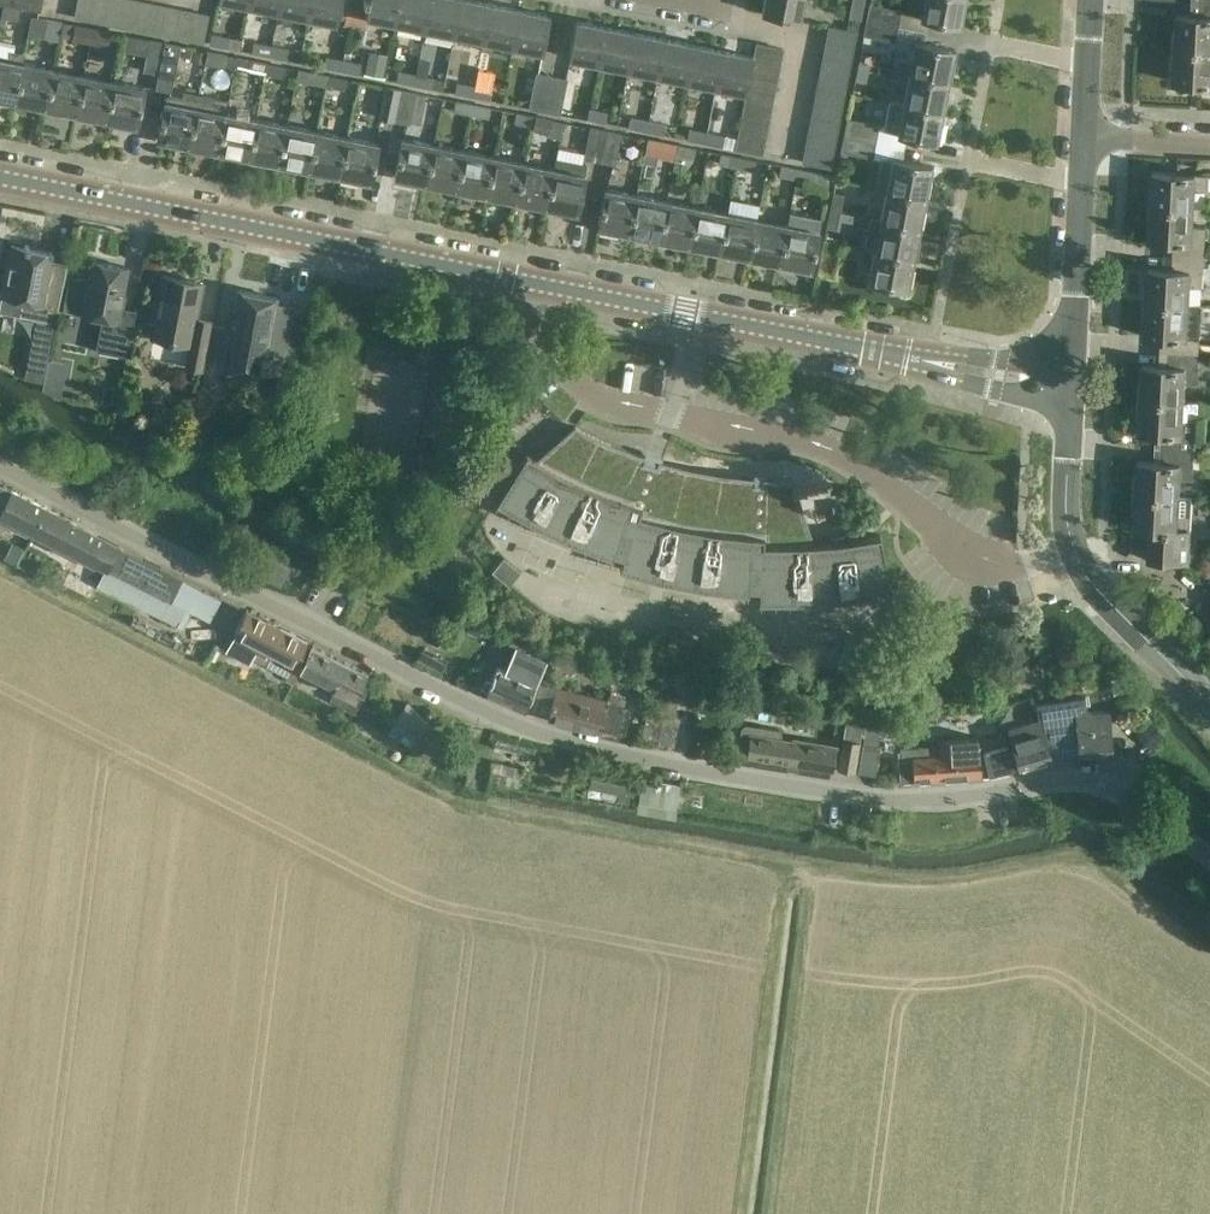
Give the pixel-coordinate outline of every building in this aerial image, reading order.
[(10,4),(3,3),(0,17),(19,21),(22,7),(41,11),(43,0),(11,0),(10,4)] [(0,17),(3,3),(10,4),(11,0),(0,0),(0,20),(0,17)] [(94,0),(79,0),(75,17),(90,20),(94,0)] [(90,20),(103,23),(108,0),(94,0),(90,20)] [(103,23),(118,26),(123,0),(108,0),(103,23)] [(137,0),(123,0),(118,26),(132,29),(137,0)] [(146,31),(152,3),(137,0),(132,29),(146,31)] [(278,12),(280,0),(250,0),(249,6),(278,12)] [(307,18),(311,0),(280,0),(278,12),(307,18)] [(342,0),(311,0),(307,18),(338,24),(340,9),(342,0)] [(366,14),(369,0),(342,0),(340,9),(366,14)] [(366,14),(365,17),(395,23),(400,0),(369,0),(366,14)] [(424,29),(430,0),(400,0),(395,23),(424,29)] [(454,35),(461,0),(430,0),(424,29),(454,35)] [(474,0),(461,0),(454,35),(483,41),(490,3),(474,0)] [(803,0),(764,0),(762,14),(799,21),(803,0)] [(861,20),(864,2),(852,0),(848,18),(861,20)] [(920,18),(959,26),(964,0),(924,0),(920,18)] [(1209,50),(1209,2),(1202,1),(1202,15),(1177,14),(1175,48),(1209,50)] [(160,34),(166,6),(152,3),(146,31),(160,34)] [(490,3),(483,41),(513,47),(520,9),(490,3)] [(867,20),(898,26),(901,11),(870,5),(867,20)] [(175,37),(180,9),(166,6),(160,34),(175,37)] [(189,40),(195,12),(180,9),(175,37),(189,40)] [(520,9),(513,47),(543,53),(550,15),(520,9)] [(195,12),(189,40),(203,42),(209,14),(195,12)] [(58,41),(59,36),(60,36),(63,23),(31,16),(27,35),(58,41)] [(898,26),(867,20),(864,35),(895,41),(898,26)] [(598,65),(606,28),(576,22),(569,59),(598,65)] [(72,39),(72,41),(90,44),(94,26),(75,23),(75,25),(63,23),(60,36),(72,39)] [(106,47),(110,29),(94,26),(90,44),(106,47)] [(826,42),(854,47),(857,33),(829,27),(826,42)] [(635,33),(606,28),(598,65),(627,71),(635,33)] [(664,39),(635,33),(627,71),(657,76),(664,39)] [(210,45),(239,52),(242,41),(212,34),(210,45)] [(694,45),(664,39),(657,76),(687,82),(694,45)] [(165,43),(151,40),(145,70),(158,73),(155,90),(156,90),(165,43)] [(823,57),(851,63),(854,47),(826,42),(823,57)] [(174,76),(181,46),(165,43),(156,90),(172,92),(174,76)] [(273,46),(254,43),(252,54),(271,58),(273,46)] [(909,73),(948,81),(954,50),(915,43),(909,73)] [(756,44),(754,57),(753,59),(780,64),(783,49),(756,44)] [(724,51),(694,45),(687,82),(716,88),(724,51)] [(1175,48),(1173,82),(1209,84),(1209,50),(1175,48)] [(16,102),(23,63),(25,54),(10,50),(8,60),(0,58),(0,99),(16,102)] [(207,51),(204,63),(236,69),(238,57),(207,51)] [(754,57),(724,51),(716,88),(746,94),(747,89),(750,74),(753,59),(754,57)] [(341,72),(343,60),(325,56),(323,69),(341,72)] [(236,69),(266,74),(268,63),(238,57),(236,69)] [(851,63),(823,57),(820,72),(848,78),(851,63)] [(777,79),(780,64),(753,59),(750,74),(777,79)] [(361,64),(343,60),(341,72),(359,76),(361,64)] [(54,69),(23,63),(16,102),(46,108),(54,69)] [(282,77),(284,66),(268,63),(266,74),(282,77)] [(858,63),(855,81),(866,83),(869,65),(858,63)] [(84,75),(54,69),(46,108),(76,114),(84,75)] [(308,72),(306,85),(326,89),(329,76),(308,72)] [(397,72),(395,83),(413,86),(415,75),(397,72)] [(817,87),(845,92),(848,78),(820,72),(817,87)] [(942,111),(948,81),(909,73),(903,103),(942,111)] [(774,94),(777,79),(750,74),(747,89),(774,94)] [(76,114),(107,120),(115,81),(84,75),(76,114)] [(432,90),(434,79),(415,75),(413,86),(432,90)] [(544,112),(552,77),(537,75),(530,109),(544,112)] [(343,92),(345,79),(329,76),(326,89),(343,92)] [(552,77),(544,112),(560,114),(567,80),(552,77)] [(115,81),(107,120),(138,126),(145,87),(115,81)] [(456,82),(454,94),(472,98),(475,86),(456,82)] [(395,120),(401,89),(387,86),(380,117),(395,120)] [(490,102),(493,90),(475,86),(472,98),(490,102)] [(814,102),(842,108),(845,92),(817,87),(814,102)] [(401,89),(395,120),(410,123),(416,92),(401,89)] [(771,109),(774,94),(747,89),(746,94),(744,104),(771,109)] [(158,139),(189,145),(199,94),(182,91),(181,97),(169,95),(166,96),(158,139)] [(189,145),(219,151),(226,113),(229,100),(199,94),(189,145)] [(455,101),(453,112),(471,116),(473,104),(455,101)] [(811,117),(839,123),(842,108),(814,102),(811,117)] [(942,111),(903,103),(903,104),(888,102),(883,132),(897,134),(936,142),(942,111)] [(488,119),(490,107),(473,104),(471,116),(488,119)] [(768,124),(771,109),(744,104),(741,119),(768,124)] [(587,121),(605,125),(607,113),(589,109),(587,121)] [(219,151),(249,157),(257,119),(226,113),(219,151)] [(516,113),(513,123),(532,127),(534,116),(516,113)] [(549,130),(551,119),(534,116),(532,127),(549,130)] [(630,117),(628,129),(645,133),(648,121),(630,117)] [(808,132),(836,138),(839,123),(811,117),(808,132)] [(287,125),(257,119),(249,157),(280,163),(287,125)] [(765,139),(768,124),(741,119),(738,134),(765,139)] [(844,136),(875,142),(879,125),(848,119),(844,136)] [(556,121),(554,128),(562,130),(563,122),(556,121)] [(663,136),(666,124),(648,121),(645,133),(663,136)] [(564,123),(562,130),(575,133),(576,125),(564,123)] [(317,131),(287,125),(280,163),(310,169),(317,131)] [(599,161),(606,131),(591,128),(585,158),(599,161)] [(688,129),(686,141),(704,144),(706,132),(688,129)] [(348,137),(317,131),(310,169),(340,175),(348,137)] [(606,131),(599,161),(614,164),(620,134),(606,131)] [(723,147),(725,135),(706,132),(704,144),(723,147)] [(836,138),(808,132),(805,147),(833,153),(836,138)] [(735,149),(739,150),(762,155),(765,139),(738,134),(735,149)] [(875,142),(844,136),(841,151),(872,157),(875,142)] [(348,137),(340,175),(371,181),(379,143),(348,137)] [(426,183),(434,144),(403,138),(395,176),(426,183)] [(660,141),(658,153),(676,157),(678,145),(660,141)] [(464,150),(434,144),(426,183),(457,189),(464,150)] [(693,160),(696,149),(678,145),(676,157),(693,160)] [(833,153),(805,147),(802,163),(830,168),(833,153)] [(494,156),(464,150),(457,189),(487,195),(494,156)] [(720,153),(717,165),(735,169),(737,157),(720,153)] [(487,195),(517,201),(524,162),(494,156),(487,195)] [(754,172),(756,160),(737,157),(735,169),(754,172)] [(517,201),(548,207),(557,158),(556,158),(554,169),(524,162),(517,201)] [(548,207),(579,213),(586,175),(585,175),(587,164),(557,158),(548,207)] [(874,187),(886,190),(925,197),(931,166),(892,159),(892,161),(880,158),(874,187)] [(780,166),(778,177),(796,180),(799,169),(780,166)] [(814,183),(816,172),(799,169),(796,180),(814,183)] [(1150,206),(1194,208),(1195,189),(1208,190),(1208,175),(1152,172),(1150,206)] [(629,234),(637,195),(606,189),(598,228),(629,234)] [(919,228),(925,197),(886,190),(880,220),(919,228)] [(844,194),(832,192),(829,209),(841,211),(844,194)] [(667,201),(637,195),(629,234),(660,240),(667,201)] [(660,240),(690,246),(697,207),(667,201),(660,240)] [(1194,208),(1150,206),(1149,240),(1173,241),(1172,255),(1204,256),(1206,227),(1193,226),(1194,208)] [(727,213),(697,207),(690,246),(720,252),(727,213)] [(826,228),(838,230),(841,211),(829,209),(826,228)] [(758,219),(727,213),(720,252),(750,258),(758,219)] [(788,225),(780,264),(811,270),(821,219),(790,213),(788,225)] [(788,225),(758,219),(750,258),(780,264),(788,225)] [(913,258),(919,228),(880,220),(874,250),(913,258)] [(839,243),(824,240),(818,271),(833,274),(839,243)] [(24,248),(12,245),(0,303),(0,312),(55,323),(63,284),(47,281),(52,253),(29,249),(29,246),(25,245),(24,248)] [(913,258),(874,250),(868,281),(907,288),(913,258)] [(1146,302),(1189,304),(1190,286),(1203,286),(1204,256),(1172,255),(1172,270),(1148,268),(1146,302)] [(128,268),(91,261),(88,279),(69,276),(63,310),(102,318),(99,335),(96,351),(127,358),(130,341),(136,310),(121,307),(128,268)] [(203,283),(163,275),(154,321),(150,324),(148,332),(154,341),(162,342),(166,340),(190,344),(185,367),(202,370),(211,322),(196,319),(203,283)] [(276,304),(277,298),(238,290),(223,368),(262,375),(263,368),(281,371),(295,301),(293,301),(292,307),(276,304)] [(1168,351),(1200,353),(1201,323),(1188,323),(1189,304),(1146,302),(1144,336),(1169,337),(1168,351)] [(1200,353),(1168,351),(1167,366),(1142,364),(1141,398),(1185,400),(1185,383),(1198,383),(1200,353)] [(1185,400),(1141,398),(1139,432),(1164,433),(1163,447),(1195,449),(1196,419),(1184,419),(1185,400)] [(687,469),(671,464),(659,461),(658,467),(644,462),(645,457),(640,455),(612,444),(582,430),(575,426),(536,459),(526,453),(495,502),(534,524),(571,542),(612,557),(613,553),(623,556),(619,569),(663,580),(719,590),(748,593),(749,588),(759,589),(758,602),(803,602),(849,598),(891,591),(880,535),(840,541),(813,543),(792,479),(763,479),(763,485),(755,484),(756,479),(721,475),(687,469)] [(1195,449),(1163,447),(1162,462),(1138,460),(1136,494),(1180,496),(1181,479),(1193,479),(1195,449)] [(44,507),(11,491),(0,512),(0,513),(24,526),(34,530),(45,508),(44,507)] [(1180,496),(1136,494),(1134,528),(1150,529),(1148,559),(1190,561),(1191,516),(1179,515),(1180,496)] [(851,524),(849,504),(832,506),(834,525),(834,526),(851,524)] [(94,533),(46,509),(45,508),(34,530),(57,542),(69,549),(82,555),(94,533)] [(82,555),(106,567),(159,595),(187,609),(209,621),(220,600),(220,598),(182,579),(183,578),(107,539),(94,533),(82,555)] [(503,557),(492,572),(491,572),(509,586),(521,571),(503,557)] [(187,609),(159,595),(106,567),(97,585),(178,625),(187,609)] [(300,668),(304,660),(298,657),(307,640),(247,609),(235,632),(224,652),(249,664),(252,658),(266,665),(269,660),(291,671),(286,679),(293,683),(300,668)] [(840,648),(846,666),(867,659),(862,641),(840,648)] [(368,672),(367,672),(313,645),(305,660),(304,660),(300,668),(301,669),(294,682),(302,686),(305,680),(326,691),(331,683),(335,685),(333,688),(335,688),(329,700),(343,707),(349,696),(355,698),(357,694),(364,697),(372,681),(365,678),(368,672)] [(487,681),(483,689),(523,707),(534,685),(545,660),(514,646),(502,670),(498,668),(492,683),(487,681)] [(652,701),(643,736),(642,739),(672,747),(673,743),(680,718),(677,717),(678,713),(674,712),(680,691),(656,685),(652,701)] [(608,702),(556,688),(548,721),(599,734),(600,729),(616,733),(623,708),(607,704),(608,702)] [(1061,701),(1063,749),(1077,747),(1078,755),(1112,753),(1110,712),(1088,713),(1085,697),(1061,701)] [(1063,749),(1061,701),(1037,704),(1039,719),(1007,728),(1019,768),(1052,758),(1050,751),(1063,749)] [(407,702),(398,715),(395,719),(388,734),(411,748),(429,722),(407,702)] [(843,731),(837,770),(854,773),(861,734),(859,734),(861,723),(845,720),(843,731)] [(746,757),(830,771),(834,747),(791,740),(791,742),(762,738),(763,731),(759,726),(746,724),(741,728),(739,741),(740,746),(748,747),(746,757)] [(937,780),(970,778),(983,777),(981,753),(979,753),(978,737),(940,741),(941,747),(941,757),(935,758),(937,780)] [(858,773),(875,776),(879,748),(863,745),(858,773)] [(899,762),(900,783),(937,780),(935,758),(941,757),(941,747),(912,749),(912,751),(902,752),(903,761),(899,762)] [(1008,748),(985,753),(989,775),(1013,771),(1009,750),(1008,748)] [(592,768),(588,788),(618,793),(630,795),(634,796),(638,777),(592,768)] [(493,771),(490,781),(518,788),(521,777),(493,771)] [(638,804),(637,808),(675,814),(675,812),(680,784),(642,776),(638,804)]
